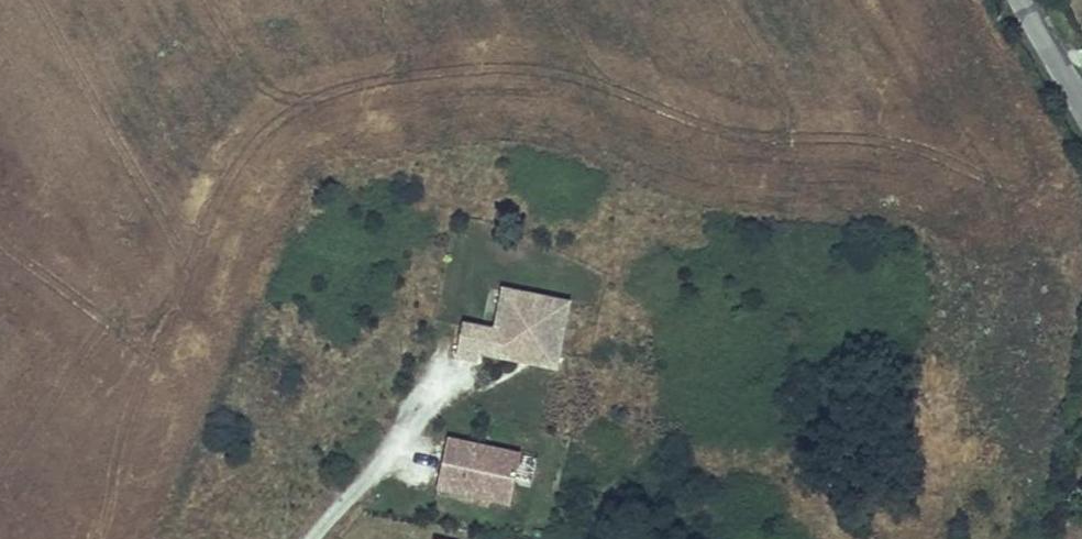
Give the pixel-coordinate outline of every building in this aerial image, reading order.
[(522,321),(527,296),(504,292),(499,317),(522,321)] [(557,371),(570,305),(527,296),(522,321),(499,317),(496,332),(463,326),(457,359),(478,363),(480,356),(521,364),(521,359),(531,361),(530,366),(557,371)] [(443,491),(510,505),(521,455),(453,441),(443,491)]
